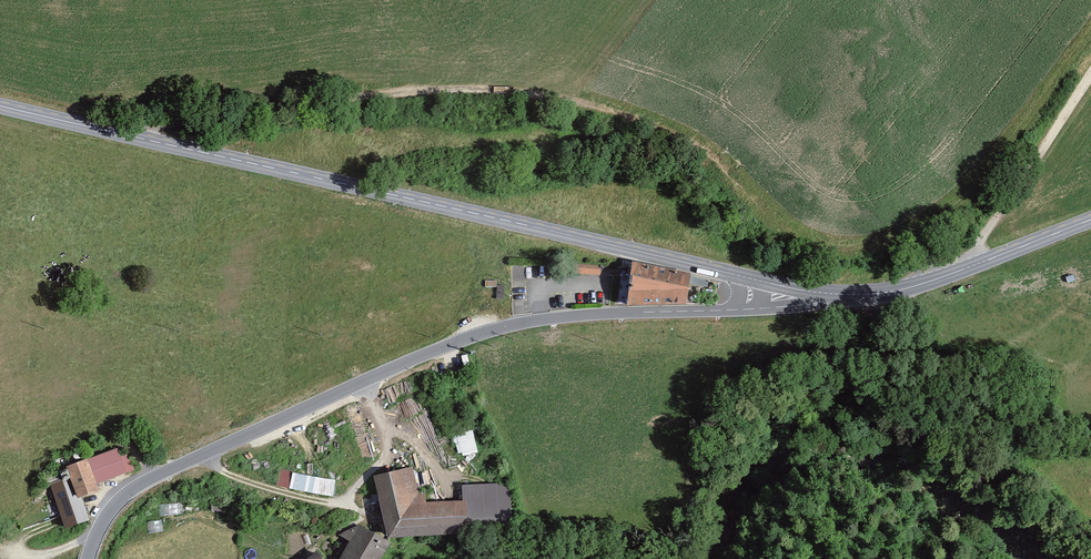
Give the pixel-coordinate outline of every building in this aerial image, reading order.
[(577,272),(601,274),(602,265),(578,263),(577,272)] [(696,278),(637,264),(637,306),(696,306),(696,278)] [(481,451),(478,429),(457,432),(460,454),(481,451)] [(117,448),(66,467),(70,477),(77,498),(82,497),(100,490),(97,484),(126,473),(117,448)] [(333,494),(336,477),(280,469),(278,486),(333,494)] [(472,535),(472,504),(430,505),(430,497),(424,496),(416,470),(377,479),(383,503),(378,503),(389,541),(472,535)] [(77,498),(70,477),(49,484),(64,528),(90,520),(82,497),(77,498)] [(160,515),(187,514),(187,502),(160,503),(160,515)] [(164,530),(164,521),(150,520),(150,530),(164,530)] [(363,528),(340,537),(353,545),(344,558),(385,558),(393,546),(363,528)]
